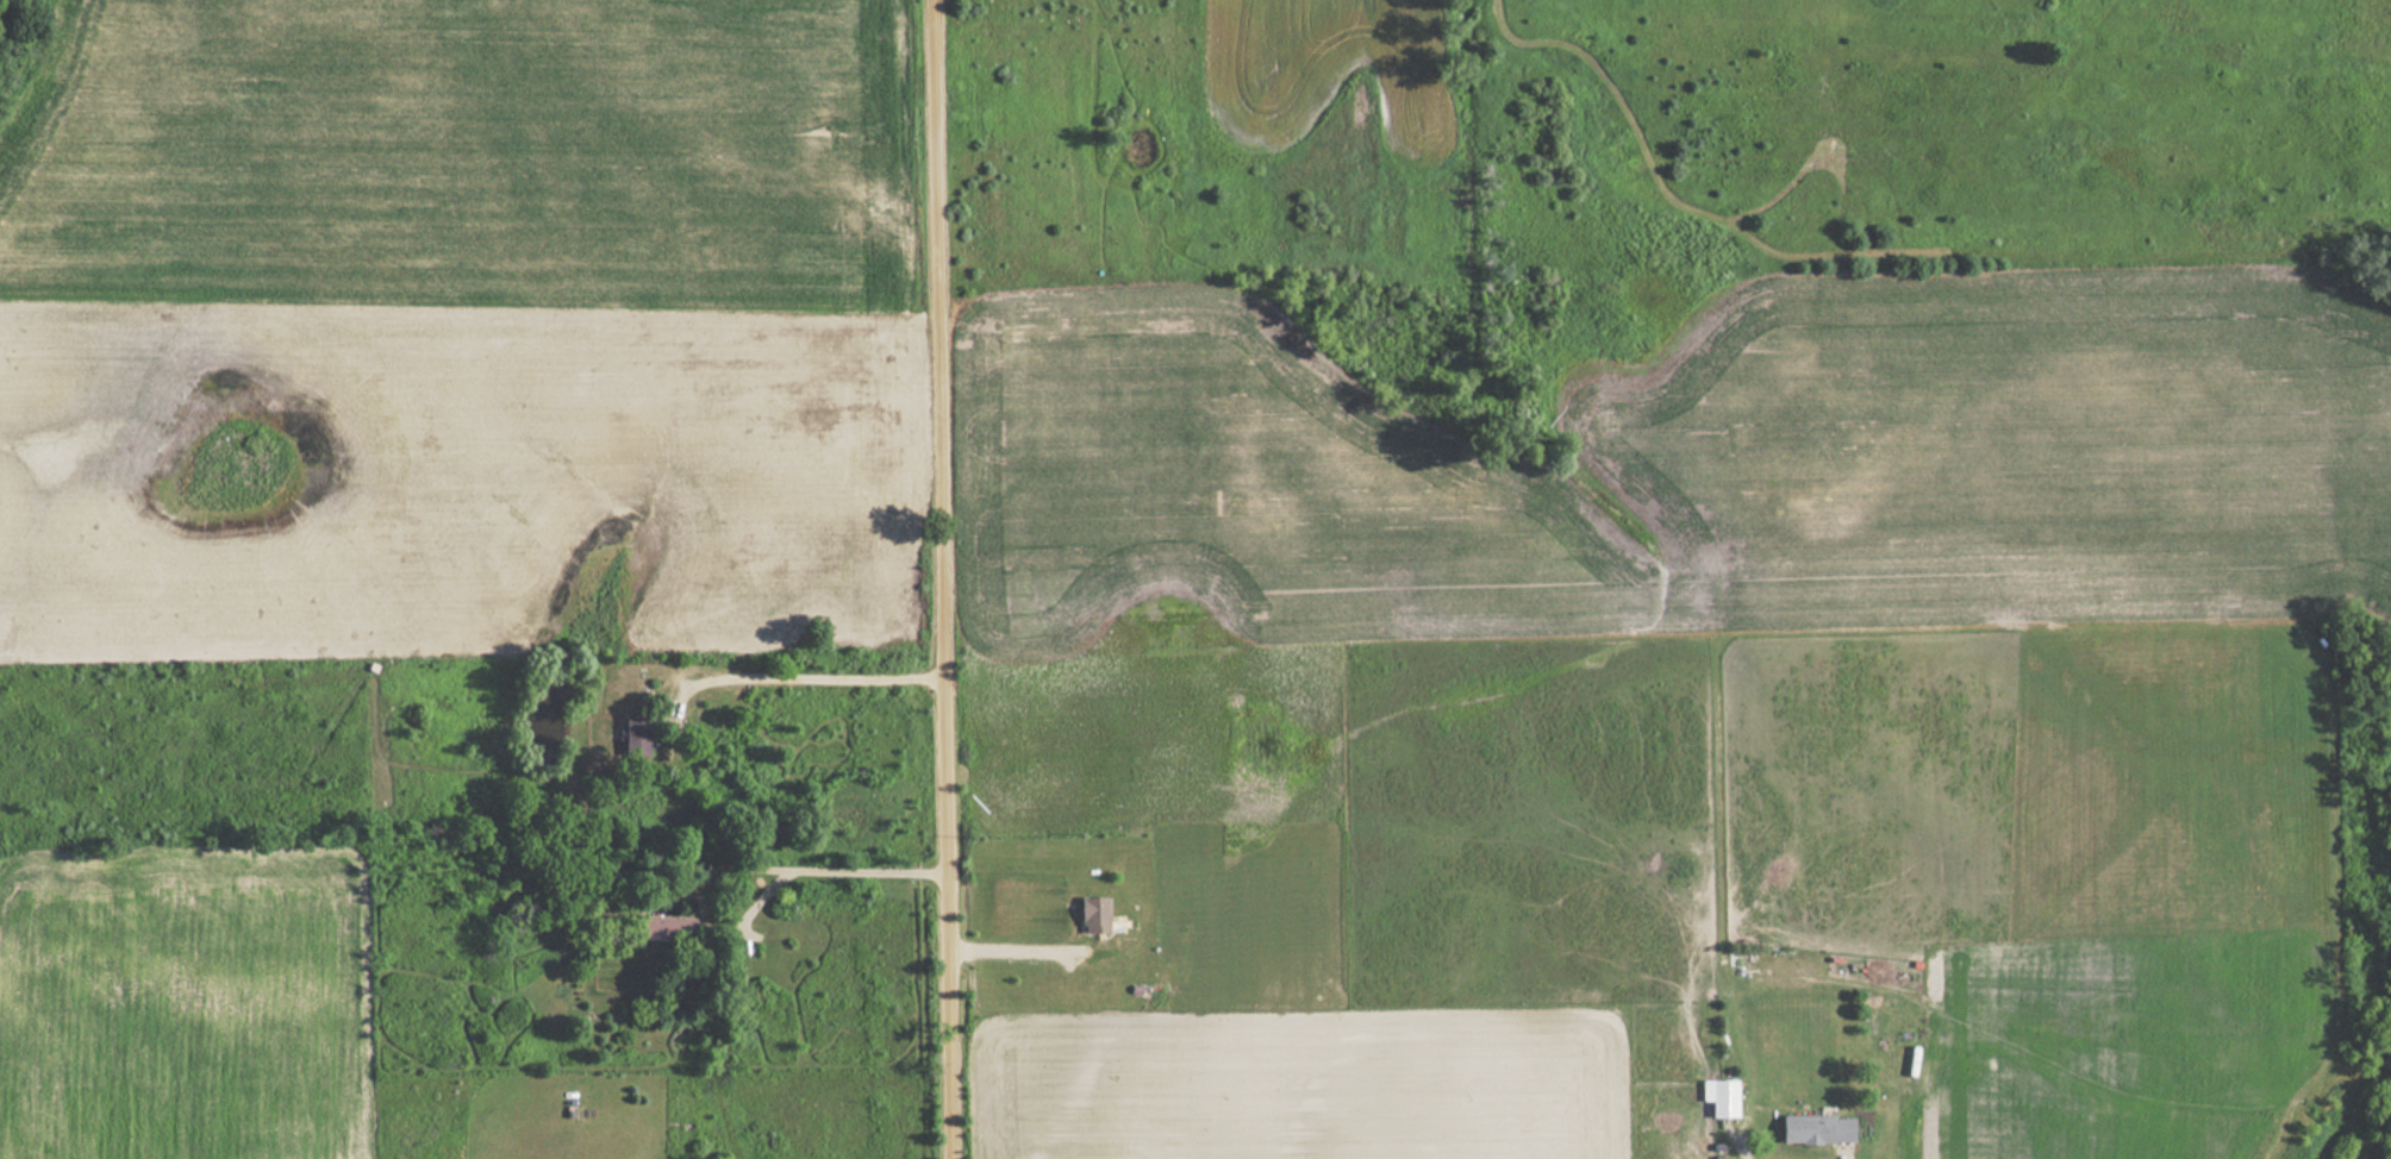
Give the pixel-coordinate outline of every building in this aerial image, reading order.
[(645,716),(622,716),(622,759),(645,759),(645,716)] [(1106,897),(1078,897),(1078,933),(1106,933),(1106,897)] [(693,916),(641,916),(641,939),(693,939),(693,916)] [(1736,1079),(1700,1079),(1700,1101),(1711,1101),(1711,1117),(1736,1117),(1736,1079)] [(1851,1115),(1779,1115),(1779,1143),(1851,1143),(1851,1115)]
